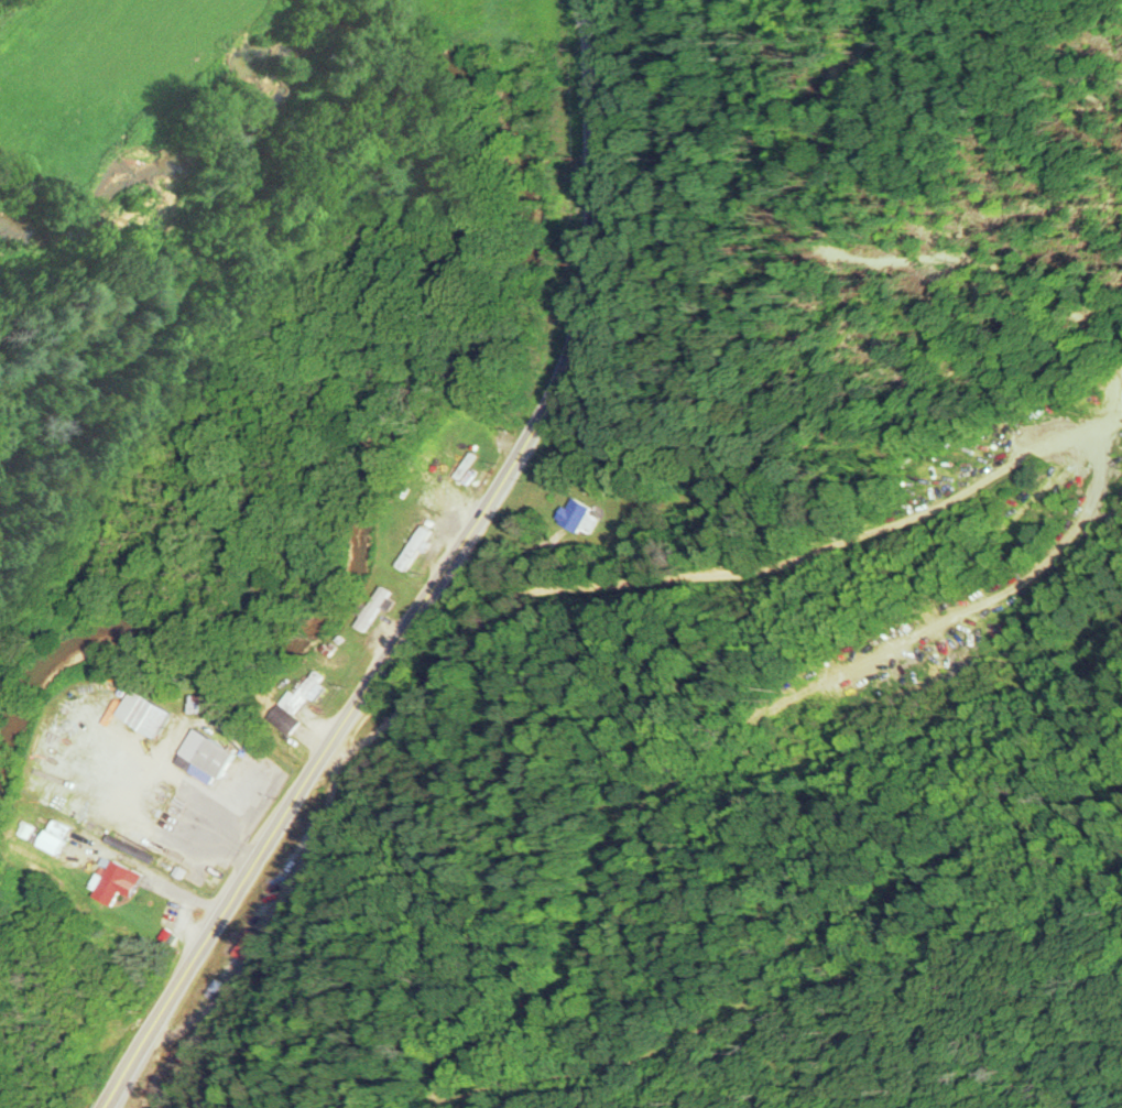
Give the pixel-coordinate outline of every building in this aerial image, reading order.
[(558,519),(585,540),(603,517),(576,496),(558,519)] [(369,633),(394,592),(384,585),(358,626),(369,633)] [(332,687),(320,672),(284,703),(297,717),(332,687)] [(160,739),(176,713),(139,689),(122,715),(160,739)] [(195,713),(227,713),(227,695),(195,695),(195,713)] [(179,763),(218,785),(237,752),(198,729),(179,763)] [(61,856),(77,828),(59,818),(43,845),(61,856)] [(122,891),(134,897),(145,873),(113,859),(96,897),(116,906),(122,891)]
